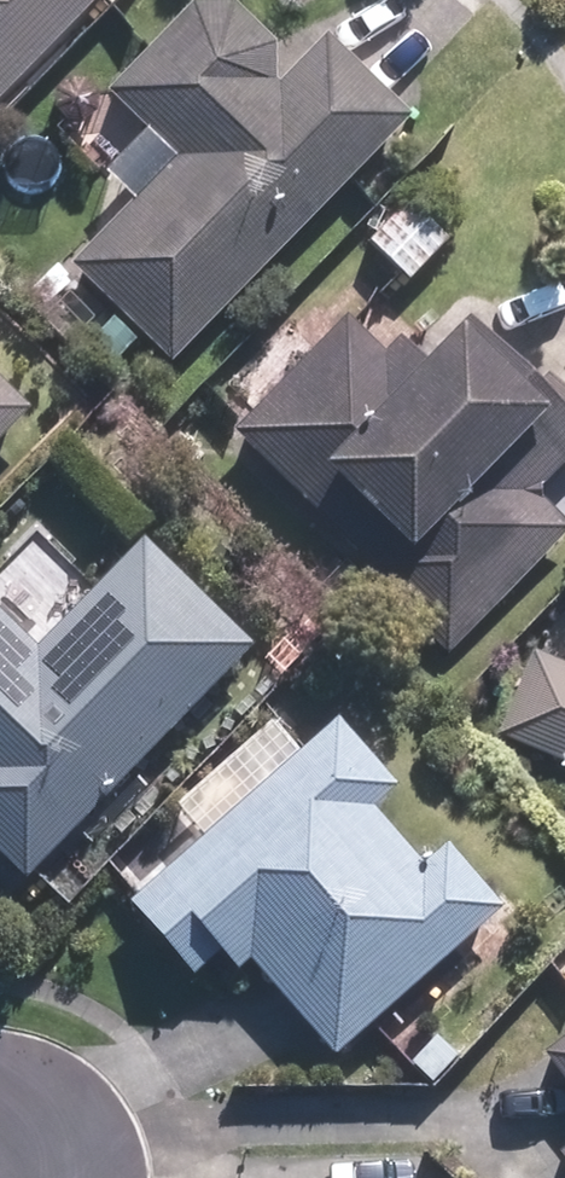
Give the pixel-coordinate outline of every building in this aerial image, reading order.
[(91,0),(0,0),(0,95),(91,0)] [(102,89),(144,129),(101,174),(127,198),(64,266),(170,366),(408,113),(316,26),(288,53),(236,0),(186,0),(102,89)] [(311,517),(332,497),(398,564),(377,585),(446,655),(564,538),(564,516),(536,486),(564,458),(564,400),(528,362),(515,375),(459,318),(414,362),(395,342),(384,352),(347,314),(227,431),(311,517)] [(29,414),(0,384),(0,442),(29,414)] [(22,878),(242,648),(133,543),(34,647),(0,614),(0,857),(22,878)] [(529,647),(494,735),(564,764),(564,662),(529,647)] [(128,890),(198,968),(217,951),(238,975),(247,968),(329,1060),(504,904),(442,834),(418,856),(375,808),(399,786),(304,681),(162,809),(186,837),(128,890)] [(536,1055),(564,1092),(564,1032),(536,1055)]
